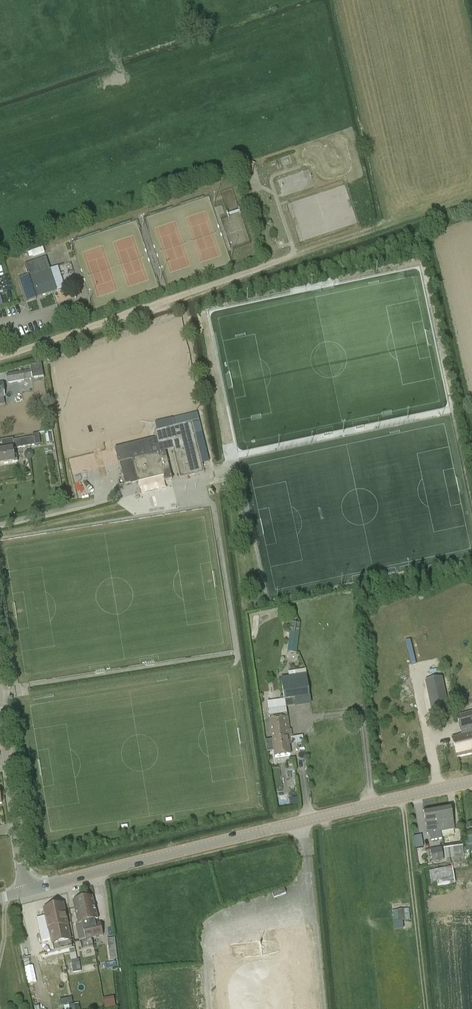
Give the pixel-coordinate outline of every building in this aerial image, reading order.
[(250,163),(247,174),(251,176),(255,164),(250,163)] [(229,212),(235,235),(246,233),(240,209),(229,212)] [(28,276),(18,280),(26,304),(36,300),(35,298),(57,291),(46,258),(24,265),(28,276)] [(31,371),(7,375),(8,383),(24,381),(24,380),(32,379),(32,378),(43,376),(42,364),(30,365),(31,371)] [(174,427),(154,432),(156,439),(158,446),(171,443),(180,479),(201,474),(204,473),(195,435),(202,433),(197,413),(172,419),(174,427)] [(33,437),(13,441),(15,448),(40,444),(39,433),(33,434),(33,437)] [(165,481),(172,479),(166,452),(152,455),(149,440),(143,442),(129,445),(115,449),(118,463),(120,463),(125,485),(137,482),(138,483),(164,476),(165,481)] [(15,463),(18,462),(17,454),(14,455),(13,449),(0,451),(0,465),(15,463)] [(289,652),(298,652),(298,622),(289,622),(289,652)] [(289,677),(281,678),(284,700),(284,701),(285,701),(295,699),(310,697),(306,674),(289,677)] [(426,681),(433,718),(449,714),(441,678),(426,681)] [(273,740),(265,741),(267,753),(275,752),(276,757),(290,755),(289,743),(290,743),(285,707),(269,709),(273,740)] [(461,735),(451,737),(456,758),(471,755),(471,712),(456,716),(460,731),(461,735)] [(451,806),(436,809),(440,831),(454,829),(451,806)] [(441,839),(441,838),(436,809),(423,811),(427,834),(430,833),(432,841),(441,839)] [(422,835),(414,836),(415,847),(423,847),(422,835)] [(465,861),(463,848),(462,843),(443,846),(447,863),(465,861)] [(444,861),(441,847),(430,850),(432,863),(444,861)] [(438,887),(455,884),(452,868),(429,872),(431,883),(437,882),(438,887)] [(82,900),(91,938),(103,935),(100,923),(98,923),(97,920),(98,920),(92,897),(91,898),(91,896),(86,897),(86,899),(82,900)] [(79,941),(91,938),(82,900),(79,901),(79,899),(74,900),(74,902),(73,902),(78,924),(75,925),(79,941)] [(73,948),(69,935),(68,927),(63,904),(43,909),(44,915),(36,917),(41,940),(50,938),(54,952),(73,948)] [(402,919),(409,919),(409,909),(392,909),(393,929),(403,928),(402,919)] [(79,959),(71,960),(73,973),(81,972),(79,959)] [(114,1000),(104,1002),(105,1008),(106,1008),(116,1007),(114,1000)]
